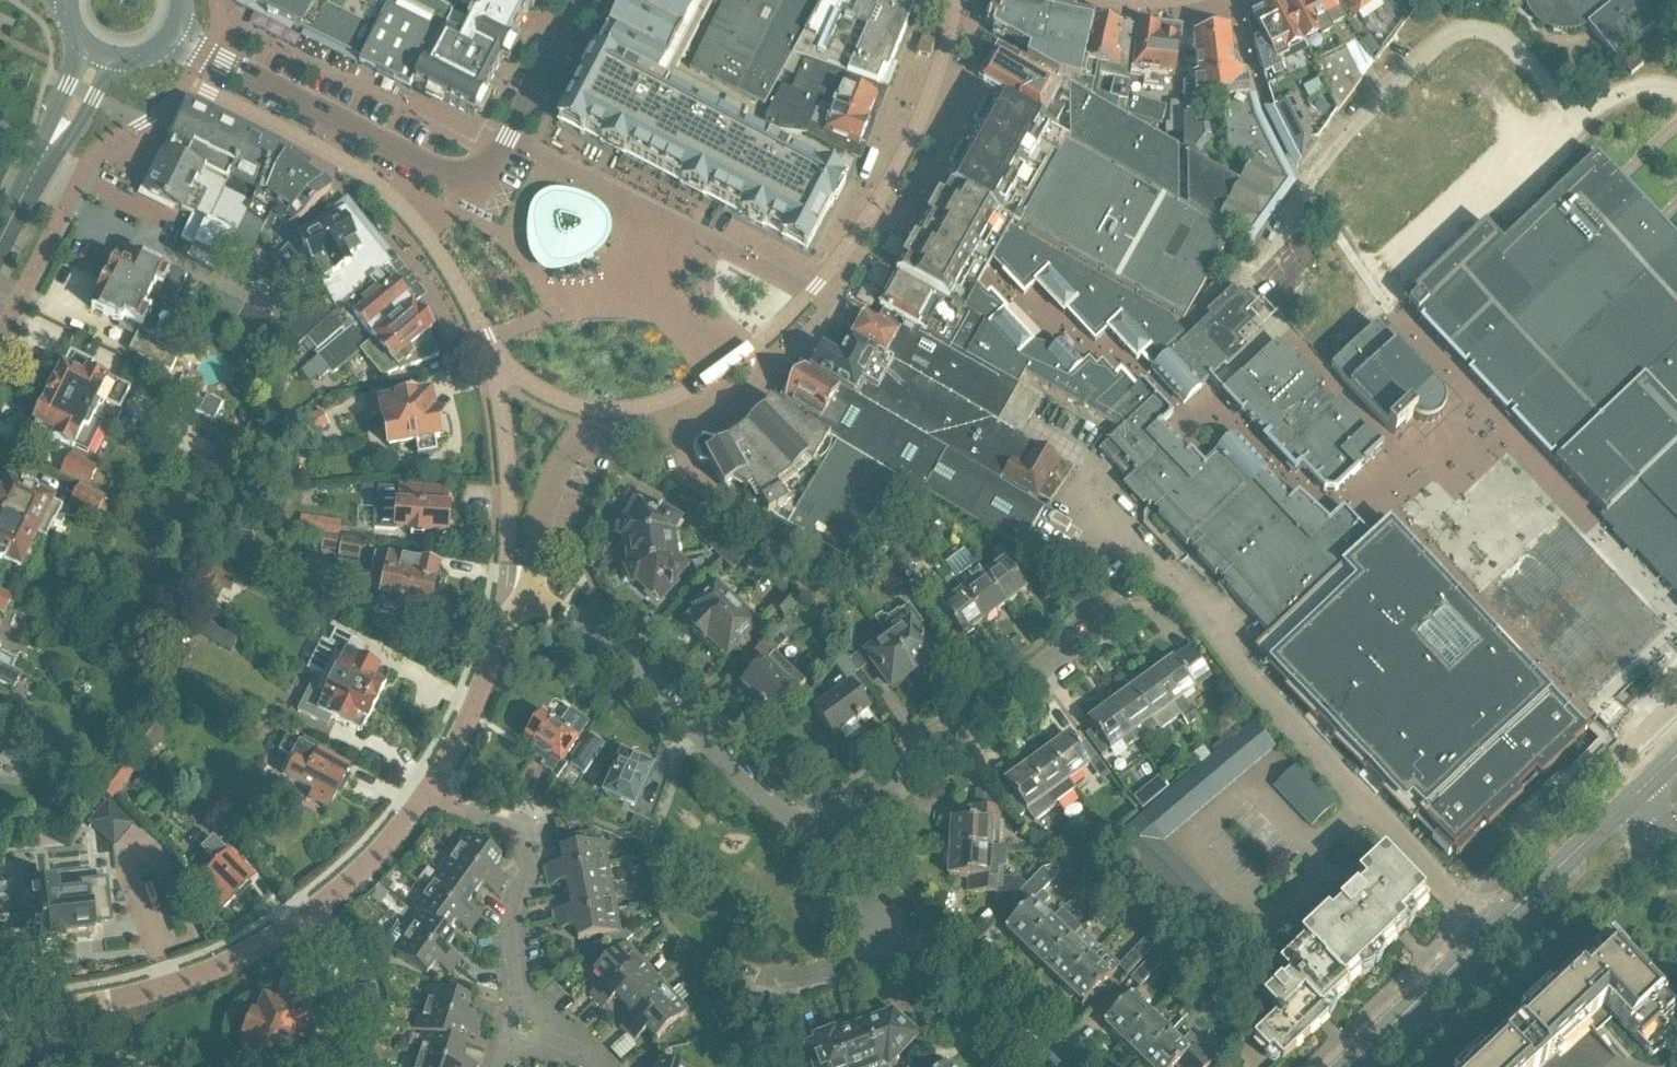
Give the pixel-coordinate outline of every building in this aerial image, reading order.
[(243,2),(361,60),(390,0),(244,0),(243,2)] [(359,64),(361,65),(409,89),(458,0),(390,0),(361,60),(359,64)] [(409,89),(410,90),(412,87),(474,117),(513,40),(514,41),(529,11),(531,12),(537,0),(458,0),(409,89)] [(558,123),(561,124),(561,123),(580,133),(579,134),(582,135),(583,134),(601,143),(601,144),(603,145),(604,145),(622,154),(622,155),(625,156),(681,185),(681,186),(684,187),(684,186),(703,196),(702,197),(705,198),(705,197),(741,216),(740,216),(743,218),(744,217),(762,227),(764,229),(765,228),(783,238),(782,239),(785,241),(786,240),(803,249),(803,250),(806,252),(829,207),(831,208),(833,205),(832,205),(841,187),(842,187),(844,183),(842,182),(843,181),(840,180),(822,171),(822,170),(819,168),(818,169),(790,155),(739,128),(747,111),(675,73),(713,0),(623,0),(623,1),(607,30),(595,54),(594,53),(592,58),(590,57),(582,72),(584,73),(558,123)] [(689,68),(734,91),(782,0),(723,0),(689,68)] [(734,91),(764,107),(791,54),(793,55),(797,47),(821,0),(782,0),(734,91)] [(797,47),(818,54),(829,24),(834,25),(838,17),(899,42),(916,2),(912,0),(821,0),(797,47)] [(984,26),(992,28),(992,32),(1029,53),(1025,59),(1069,84),(1079,89),(1116,110),(1117,101),(1109,98),(1096,93),(1099,77),(1106,44),(1116,46),(1121,24),(1050,10),(1024,0),(993,0),(984,26)] [(1328,96),(1337,115),(1374,67),(1326,0),(1287,0),(1283,2),(1328,96)] [(1384,54),(1408,21),(1393,0),(1326,0),(1374,67),(1384,54)] [(1408,21),(1424,0),(1393,0),(1408,21)] [(1518,7),(1521,4),(1537,20),(1538,21),(1539,22),(1540,23),(1541,24),(1543,25),(1545,26),(1547,27),(1551,29),(1554,30),(1556,31),(1560,32),(1562,32),(1564,32),(1567,32),(1570,32),(1575,31),(1579,30),(1580,30),(1587,27),(1615,60),(1676,8),(1676,0),(1513,0),(1518,7)] [(1264,79),(1265,79),(1274,109),(1273,110),(1308,106),(1328,96),(1283,2),(1252,18),(1247,20),(1254,43),(1264,79)] [(802,61),(876,86),(876,85),(880,86),(885,74),(886,74),(899,42),(838,17),(834,25),(829,24),(818,54),(797,47),(793,55),(791,54),(803,60),(802,61)] [(1106,44),(1099,77),(1113,80),(1109,98),(1117,101),(1116,110),(1124,115),(1126,116),(1126,115),(1126,114),(1128,108),(1127,107),(1130,83),(1128,83),(1136,27),(1121,24),(1116,46),(1106,44)] [(1131,70),(1144,72),(1142,88),(1161,90),(1162,82),(1170,82),(1171,75),(1173,75),(1178,33),(1159,30),(1159,29),(1137,27),(1131,70)] [(1230,30),(1212,32),(1220,92),(1220,93),(1219,93),(1220,101),(1221,101),(1249,98),(1250,98),(1246,69),(1241,69),(1235,70),(1230,30)] [(1183,103),(1183,135),(1183,147),(1199,157),(1210,142),(1208,124),(1200,125),(1197,96),(1219,93),(1220,93),(1220,92),(1212,32),(1193,34),(1198,74),(1192,75),(1193,84),(1183,85),(1183,103)] [(922,38),(917,54),(929,58),(934,41),(922,38)] [(997,45),(979,78),(1046,115),(1056,100),(1059,98),(1069,104),(1069,84),(1025,59),(1025,60),(997,45)] [(1624,66),(1632,76),(1644,66),(1636,56),(1624,66)] [(876,86),(802,61),(791,90),(869,121),(882,89),(876,86)] [(767,114),(779,116),(777,129),(805,133),(854,158),(869,121),(791,90),(781,87),(767,114)] [(994,96),(944,184),(1015,224),(1184,320),(1233,232),(1188,207),(1179,202),(1069,139),(994,96)] [(1128,108),(1126,114),(1160,125),(1166,108),(1132,97),(1128,108)] [(1249,98),(1221,101),(1230,151),(1251,163),(1287,183),(1255,118),(1249,98)] [(1166,124),(1166,135),(1183,135),(1183,103),(1171,103),(1171,124),(1166,124)] [(1311,112),(1308,106),(1273,110),(1301,165),(1330,126),(1311,112)] [(148,191),(147,194),(192,216),(180,241),(222,261),(229,246),(253,201),(278,152),(207,116),(189,107),(148,191)] [(777,131),(777,129),(779,116),(767,114),(764,129),(777,131)] [(229,246),(222,261),(247,274),(252,260),(255,245),(273,216),(272,215),(306,170),(303,168),(306,164),(301,162),(299,164),(296,163),(298,160),(293,157),(291,159),(278,152),(253,201),(229,246)] [(1240,181),(1188,152),(1188,167),(1188,181),(1260,220),(1273,202),(1239,184),(1240,181)] [(1230,153),(1221,169),(1241,180),(1240,181),(1239,184),(1273,202),(1287,183),(1251,163),(1250,164),(1230,153)] [(1671,580),(1676,587),(1676,242),(1659,223),(1619,180),(1595,155),(1503,243),(1484,224),(1404,300),(1422,319),(1420,321),(1463,366),(1462,368),(1468,374),(1469,373),(1506,411),(1504,413),(1510,419),(1512,418),(1523,429),(1589,500),(1606,516),(1626,537),(1624,540),(1627,542),(1630,538),(1654,563),(1651,567),(1667,584),(1671,580)] [(306,170),(272,215),(273,216),(290,228),(303,220),(332,192),(321,180),(322,177),(317,175),(315,177),(313,174),(315,171),(311,169),(309,171),(306,170)] [(1260,220),(1188,181),(1188,207),(1233,232),(1246,239),(1260,220)] [(898,263),(894,270),(954,303),(953,305),(984,322),(990,326),(997,319),(1006,311),(991,294),(987,297),(979,288),(988,271),(992,262),(1016,288),(1029,278),(1077,328),(1087,319),(1101,334),(1108,328),(1137,360),(1141,356),(1140,355),(1167,330),(1053,267),(1059,257),(1017,234),(1011,230),(1015,224),(944,184),(932,205),(898,263)] [(534,216),(534,221),(534,225),(534,231),(535,235),(536,239),(538,245),(539,248),(541,252),(546,259),(550,262),(553,263),(561,264),(566,263),(570,263),(576,261),(580,259),(584,257),(590,254),(593,252),(596,249),(602,242),(604,239),(605,235),(606,226),(605,221),(603,217),(597,211),(594,208),(591,205),(585,203),(581,201),(577,200),(572,198),(568,197),(556,196),(552,196),(548,197),(541,202),(538,204),(538,205),(536,209),(534,216)] [(252,260),(247,274),(258,279),(318,309),(314,317),(296,307),(293,313),(280,343),(294,350),(305,340),(332,317),(331,316),(390,264),(346,210),(296,236),(299,243),(290,248),(287,246),(268,268),(252,260)] [(121,251),(108,278),(148,298),(171,310),(188,275),(171,268),(168,274),(150,265),(152,261),(139,254),(136,259),(121,251)] [(309,365),(301,372),(313,384),(320,378),(329,371),(332,374),(373,338),(411,308),(412,306),(407,300),(414,294),(390,264),(331,316),(332,317),(305,340),(316,352),(314,354),(317,356),(308,364),(309,365)] [(897,276),(880,307),(883,309),(919,329),(920,327),(928,332),(927,333),(950,346),(949,348),(963,356),(984,322),(953,305),(950,311),(949,313),(933,304),(936,298),(897,276)] [(120,326),(138,335),(129,352),(169,372),(175,361),(176,361),(188,338),(180,333),(188,318),(171,310),(148,298),(108,278),(92,310),(121,325),(120,326)] [(1232,289),(1205,314),(1209,318),(1228,336),(1229,335),(1251,313),(1234,296),(1237,294),(1232,289)] [(382,348),(372,356),(387,374),(414,363),(415,365),(439,355),(430,333),(431,323),(426,316),(418,316),(411,308),(373,338),(382,348)] [(848,328),(848,331),(849,334),(850,336),(848,341),(893,363),(893,365),(1027,440),(1027,439),(998,423),(1018,387),(963,356),(949,348),(905,323),(901,330),(879,318),(877,322),(863,314),(861,319),(858,319),(854,320),(852,321),(851,322),(849,325),(848,328)] [(1170,387),(1169,389),(1183,404),(1209,380),(1210,380),(1211,379),(1210,378),(1227,362),(1224,359),(1239,346),(1229,335),(1228,336),(1209,318),(1182,342),(1199,360),(1170,387)] [(984,322),(963,356),(1018,387),(1025,375),(1116,426),(1117,430),(1096,450),(1126,482),(1127,482),(1124,484),(1142,502),(1144,500),(1153,509),(1151,512),(1165,527),(1184,546),(1186,544),(1198,555),(1195,558),(1213,576),(1216,574),(1226,586),(1224,588),(1228,592),(1265,631),(1268,635),(1257,646),(1270,660),(1273,664),(1271,665),(1275,670),(1289,685),(1287,687),(1317,718),(1319,717),(1338,736),(1336,738),(1365,769),(1368,767),(1387,786),(1384,789),(1415,820),(1417,818),(1428,830),(1435,838),(1433,840),(1450,858),(1454,854),(1458,858),(1476,840),(1474,838),(1490,825),(1487,822),(1514,798),(1515,800),(1543,773),(1541,772),(1568,746),(1569,748),(1587,732),(1585,731),(1581,727),(1580,728),(1562,708),(1559,711),(1531,681),(1534,679),(1496,638),(1491,638),(1465,663),(1430,629),(1458,602),(1458,597),(1423,560),(1420,563),(1389,530),(1377,541),(1374,537),(1372,539),(1343,509),(1328,522),(1298,494),(1291,500),(1277,485),(1264,471),(1265,470),(1233,436),(1216,452),(1217,453),(1203,466),(1190,451),(1189,452),(1162,424),(1172,414),(1141,381),(1134,387),(1120,372),(1115,377),(1101,362),(1095,367),(1088,360),(1082,366),(1060,343),(1039,363),(997,319),(990,326),(984,322)] [(1376,326),(1331,369),(1394,435),(1412,418),(1418,422),(1424,424),(1431,424),(1437,421),(1442,417),(1445,411),(1446,404),(1445,398),(1442,392),(1437,388),(1403,351),(1402,351),(1396,344),(1394,345),(1376,326)] [(1167,330),(1140,355),(1141,356),(1153,369),(1152,370),(1169,389),(1170,387),(1199,360),(1182,342),(1168,328),(1167,330)] [(821,348),(809,369),(811,370),(1002,481),(1003,477),(1050,503),(1075,467),(1026,441),(1027,440),(893,365),(893,363),(848,341),(838,358),(822,349),(821,348)] [(1299,467),(1322,492),(1336,491),(1383,447),(1338,398),(1334,402),(1320,389),(1325,385),(1295,353),(1292,356),(1278,341),(1222,391),(1221,390),(1220,390),(1221,392),(1220,393),(1241,415),(1241,414),(1264,438),(1263,439),(1294,472),(1299,467)] [(71,353),(50,396),(103,424),(113,429),(122,410),(119,409),(129,389),(108,378),(106,382),(88,374),(93,364),(71,353)] [(796,361),(775,396),(819,422),(815,429),(814,430),(896,477),(922,493),(981,527),(1017,548),(1020,550),(1034,527),(1036,523),(1045,509),(1001,483),(1002,481),(811,370),(809,369),(796,361)] [(153,403),(166,409),(169,403),(193,414),(194,412),(199,400),(200,398),(163,381),(153,403)] [(382,413),(388,447),(414,442),(417,456),(435,452),(433,439),(437,438),(433,415),(431,416),(427,397),(412,400),(410,392),(367,400),(370,416),(382,413)] [(50,396),(31,434),(53,444),(54,441),(73,451),(75,447),(88,454),(103,424),(50,396)] [(199,400),(194,412),(214,421),(222,404),(206,397),(204,402),(199,400)] [(689,447),(688,453),(689,458),(693,462),(699,464),(704,463),(718,487),(724,486),(735,489),(740,491),(738,496),(739,501),(743,505),(748,506),(753,505),(754,503),(760,514),(764,515),(765,514),(767,517),(784,527),(840,560),(845,563),(896,477),(814,430),(763,399),(758,409),(739,427),(721,441),(708,448),(704,444),(699,442),(694,443),(689,447)] [(321,411),(301,423),(310,438),(330,427),(321,411)] [(60,475),(89,489),(99,468),(70,454),(60,475)] [(207,472),(220,479),(227,466),(213,459),(207,472)] [(0,479),(0,496),(1,497),(0,499),(0,518),(44,540),(53,522),(61,527),(69,512),(62,508),(38,496),(36,489),(28,485),(22,487),(21,489),(0,479)] [(69,507),(101,523),(111,501),(79,486),(69,507)] [(399,508),(396,508),(395,531),(445,534),(446,512),(443,512),(444,494),(400,491),(399,508)] [(922,494),(904,507),(924,534),(942,521),(922,494)] [(623,523),(621,538),(625,538),(626,541),(670,533),(671,534),(678,522),(641,501),(628,524),(623,523)] [(339,537),(341,523),(301,517),(299,531),(339,537)] [(6,562),(29,574),(36,560),(34,559),(44,540),(0,518),(0,564),(6,562)] [(707,519),(702,527),(701,529),(720,540),(728,532),(720,527),(707,519)] [(696,536),(710,550),(720,540),(701,529),(696,536)] [(728,532),(720,540),(710,550),(720,558),(739,539),(728,532)] [(671,534),(670,533),(626,541),(629,566),(674,560),(671,534)] [(321,538),(320,549),(340,551),(339,556),(360,558),(362,540),(341,538),(341,540),(321,538)] [(739,539),(720,558),(733,570),(754,548),(739,539)] [(922,558),(911,543),(897,552),(909,568),(922,558)] [(995,552),(1002,562),(982,577),(1004,608),(1027,591),(1017,577),(1027,570),(1019,558),(1008,543),(995,552)] [(964,551),(945,564),(956,579),(954,581),(962,592),(984,623),(1004,608),(982,577),(964,551)] [(403,614),(406,615),(422,618),(423,617),(424,617),(425,610),(428,611),(433,588),(437,589),(442,586),(444,575),(441,570),(389,558),(389,557),(375,553),(370,576),(384,579),(379,600),(380,600),(379,605),(401,610),(401,612),(403,612),(403,614)] [(625,571),(632,585),(636,583),(656,601),(684,570),(674,561),(674,560),(629,566),(629,569),(625,571)] [(717,585),(680,625),(699,643),(737,603),(717,585)] [(783,618),(803,596),(791,586),(771,607),(783,618)] [(0,592),(0,613),(5,616),(14,599),(0,592)] [(943,632),(954,625),(963,638),(984,623),(962,592),(944,605),(937,595),(923,605),(943,632)] [(721,663),(758,624),(737,603),(699,643),(721,663)] [(896,634),(888,623),(880,629),(911,671),(932,656),(909,624),(896,634)] [(317,675),(332,683),(331,683),(375,705),(390,675),(337,649),(343,635),(324,626),(317,642),(320,644),(307,671),(317,675)] [(877,643),(879,645),(866,655),(890,687),(911,671),(880,629),(878,626),(868,633),(875,644),(877,643)] [(766,660),(740,687),(771,717),(803,683),(772,654),(785,641),(774,631),(756,650),(766,660)] [(1154,675),(1184,716),(1182,717),(1189,727),(1200,720),(1191,707),(1190,708),(1183,698),(1212,677),(1191,648),(1154,675)] [(834,695),(813,710),(832,737),(868,712),(857,697),(865,691),(854,676),(858,674),(847,659),(848,658),(842,651),(829,660),(842,677),(828,687),(834,695)] [(858,652),(848,658),(859,673),(869,666),(858,652)] [(12,670),(16,661),(1,653),(0,654),(0,664),(12,670)] [(14,690),(22,675),(12,670),(0,664),(0,684),(14,690)] [(317,675),(298,713),(315,721),(317,718),(330,724),(333,718),(362,732),(375,705),(331,683),(332,683),(317,675)] [(1132,690),(1154,720),(1152,721),(1160,733),(1182,717),(1184,716),(1154,675),(1132,690)] [(1154,720),(1132,690),(1111,706),(1133,735),(1152,721),(1154,720)] [(1088,722),(1094,730),(1110,752),(1122,743),(1127,749),(1136,742),(1131,736),(1133,735),(1111,706),(1088,722)] [(534,726),(525,740),(535,747),(530,753),(544,763),(541,767),(552,775),(577,739),(584,729),(569,718),(562,729),(542,715),(541,717),(537,718),(533,723),(534,726)] [(1274,747),(1253,722),(1242,731),(1263,756),(1274,747)] [(1263,756),(1242,731),(1231,740),(1253,766),(1263,756)] [(592,736),(571,765),(584,775),(605,746),(592,736)] [(1067,736),(1047,751),(1068,781),(1088,766),(1067,736)] [(287,737),(279,751),(291,758),(283,773),(302,784),(302,785),(314,791),(310,798),(328,809),(348,773),(287,737)] [(1231,740),(1220,750),(1242,775),(1253,766),(1231,740)] [(1242,775),(1220,750),(1209,759),(1231,784),(1242,775)] [(1047,751),(1025,766),(1054,805),(1075,790),(1068,781),(1047,751)] [(610,802),(614,804),(619,803),(632,808),(650,770),(649,770),(651,765),(642,761),(640,765),(621,757),(611,780),(603,777),(598,788),(605,791),(604,795),(608,797),(610,802)] [(107,768),(111,771),(97,789),(112,801),(135,772),(120,760),(119,762),(115,758),(107,768)] [(1209,759),(1198,768),(1220,793),(1231,784),(1209,759)] [(1297,765),(1273,787),(1282,798),(1306,775),(1297,765)] [(1025,766),(1003,783),(1013,797),(1005,803),(1016,819),(1026,812),(1034,822),(1055,807),(1054,805),(1025,766)] [(1198,768),(1187,777),(1209,803),(1220,793),(1198,768)] [(1292,808),(1316,785),(1306,775),(1282,798),(1292,808)] [(1187,777),(1176,787),(1198,812),(1209,803),(1187,777)] [(1301,818),(1326,795),(1316,785),(1292,808),(1301,818)] [(1176,787),(1166,796),(1187,821),(1198,812),(1176,787)] [(949,849),(989,851),(989,852),(999,852),(1001,809),(998,809),(998,804),(1001,802),(997,797),(975,795),(974,808),(970,808),(970,814),(961,814),(961,823),(950,823),(949,849)] [(1335,805),(1326,795),(1301,818),(1311,828),(1335,805)] [(1187,821),(1166,796),(1155,805),(1176,830),(1187,821)] [(1155,805),(1144,814),(1165,840),(1176,830),(1155,805)] [(87,827),(113,849),(131,828),(105,806),(87,827)] [(1144,814),(1110,843),(1160,844),(1165,840),(1144,814)] [(601,842),(597,843),(595,832),(569,836),(571,848),(559,850),(561,864),(545,867),(547,877),(606,865),(601,842)] [(500,860),(464,834),(450,853),(500,889),(506,882),(492,871),(500,860)] [(201,881),(212,892),(206,897),(221,912),(251,882),(212,842),(200,854),(214,868),(201,881)] [(1160,844),(1110,843),(1142,873),(1165,850),(1160,844)] [(265,869),(274,862),(259,846),(250,854),(265,869)] [(1016,878),(1014,880),(1001,879),(1002,852),(999,852),(989,852),(989,851),(949,849),(948,878),(968,879),(968,894),(994,895),(1005,907),(1018,894),(1017,893),(1024,886),(1016,878)] [(1165,850),(1142,873),(1152,884),(1176,860),(1165,850)] [(500,889),(450,853),(437,871),(472,897),(480,886),(495,897),(500,889)] [(1275,1050),(1284,1059),(1282,1061),(1284,1063),(1331,1018),(1322,1009),(1331,1000),(1336,1006),(1352,991),(1348,987),(1362,974),(1357,968),(1377,949),(1382,954),(1408,929),(1400,920),(1409,911),(1414,917),(1430,902),(1405,875),(1404,876),(1384,855),(1357,880),(1364,887),(1357,894),(1356,893),(1338,909),(1340,911),(1331,920),(1327,916),(1300,941),(1304,945),(1280,969),(1290,979),(1282,986),(1281,984),(1263,1001),(1279,1017),(1255,1040),(1269,1055),(1275,1050)] [(1152,884),(1163,894),(1186,870),(1176,860),(1152,884)] [(547,877),(549,887),(564,884),(566,896),(610,888),(606,865),(547,877)] [(1017,893),(1018,894),(1030,904),(1003,932),(1022,950),(1049,921),(1039,911),(1050,900),(1042,893),(1055,880),(1042,867),(1024,886),(1017,893)] [(1186,870),(1163,894),(1173,904),(1197,881),(1186,870)] [(472,897),(437,871),(424,889),(474,925),(479,918),(465,908),(472,897)] [(1173,904),(1184,915),(1207,891),(1197,881),(1173,904)] [(63,944),(62,939),(94,935),(93,926),(111,923),(106,882),(85,884),(86,893),(58,897),(57,887),(31,890),(38,947),(63,944)] [(566,896),(569,908),(553,911),(555,921),(614,910),(610,888),(566,896)] [(417,912),(446,933),(453,923),(468,934),(474,925),(424,889),(410,908),(416,913),(417,912)] [(1207,891),(1184,915),(1195,925),(1218,901),(1207,891)] [(572,927),(575,942),(607,936),(609,947),(623,943),(627,942),(635,935),(633,931),(618,934),(614,910),(555,921),(556,930),(572,927)] [(1022,950),(1040,968),(1068,939),(1077,930),(1059,911),(1049,921),(1022,950)] [(417,912),(416,913),(404,930),(453,967),(459,959),(446,949),(453,938),(446,933),(417,912)] [(453,967),(404,930),(397,925),(383,944),(426,976),(434,965),(448,975),(453,967)] [(1069,940),(1068,939),(1040,968),(1060,986),(1098,947),(1080,930),(1069,940)] [(1099,948),(1098,947),(1060,986),(1079,1005),(1111,973),(1117,967),(1128,976),(1156,947),(1145,938),(1119,965),(1100,947),(1099,948)] [(592,972),(601,983),(589,994),(596,1002),(639,961),(623,943),(592,972)] [(1139,988),(1174,952),(1164,943),(1130,979),(1139,988)] [(1605,1009),(1628,1033),(1653,1059),(1674,1039),(1662,1027),(1674,1016),(1661,1002),(1644,984),(1617,955),(1616,955),(1606,944),(1476,1066),(1543,1066),(1605,1009)] [(655,978),(639,961),(596,1002),(602,1009),(615,998),(623,1007),(655,978)] [(623,1007),(632,1017),(619,1028),(625,1035),(670,994),(655,978),(623,1007)] [(470,1002),(427,987),(420,1009),(478,1029),(481,1020),(466,1015),(470,1002)] [(672,996),(670,994),(625,1035),(633,1043),(645,1032),(655,1042),(687,1013),(672,996)] [(1140,1001),(1132,994),(1101,1026),(1120,1044),(1148,1015),(1137,1005),(1140,1001)] [(263,1059),(264,1064),(271,1066),(274,1066),(277,1065),(281,1066),(293,1037),(302,1040),(309,1026),(299,1022),(302,1017),(288,1011),(290,1008),(279,1004),(278,1007),(264,1001),(257,1019),(253,1017),(244,1038),(248,1040),(243,1051),(263,1059)] [(420,1009),(412,1031),(422,1034),(455,1045),(459,1034),(475,1039),(478,1029),(420,1009)] [(1140,1063),(1168,1034),(1148,1015),(1120,1044),(1140,1063)] [(865,1027),(879,1066),(889,1066),(916,1039),(893,1016),(865,1027)] [(831,1031),(845,1066),(879,1066),(865,1027),(838,1036),(835,1029),(831,1031)] [(802,1047),(810,1066),(845,1066),(831,1031),(811,1039),(813,1043),(802,1047)] [(422,1034),(415,1056),(449,1066),(475,1066),(476,1065),(460,1060),(464,1048),(455,1045),(422,1034)] [(1174,1066),(1208,1066),(1221,1054),(1209,1041),(1203,1047),(1190,1034),(1180,1045),(1168,1034),(1140,1063),(1144,1066),(1174,1066)] [(415,1056),(411,1066),(449,1066),(415,1056)]
